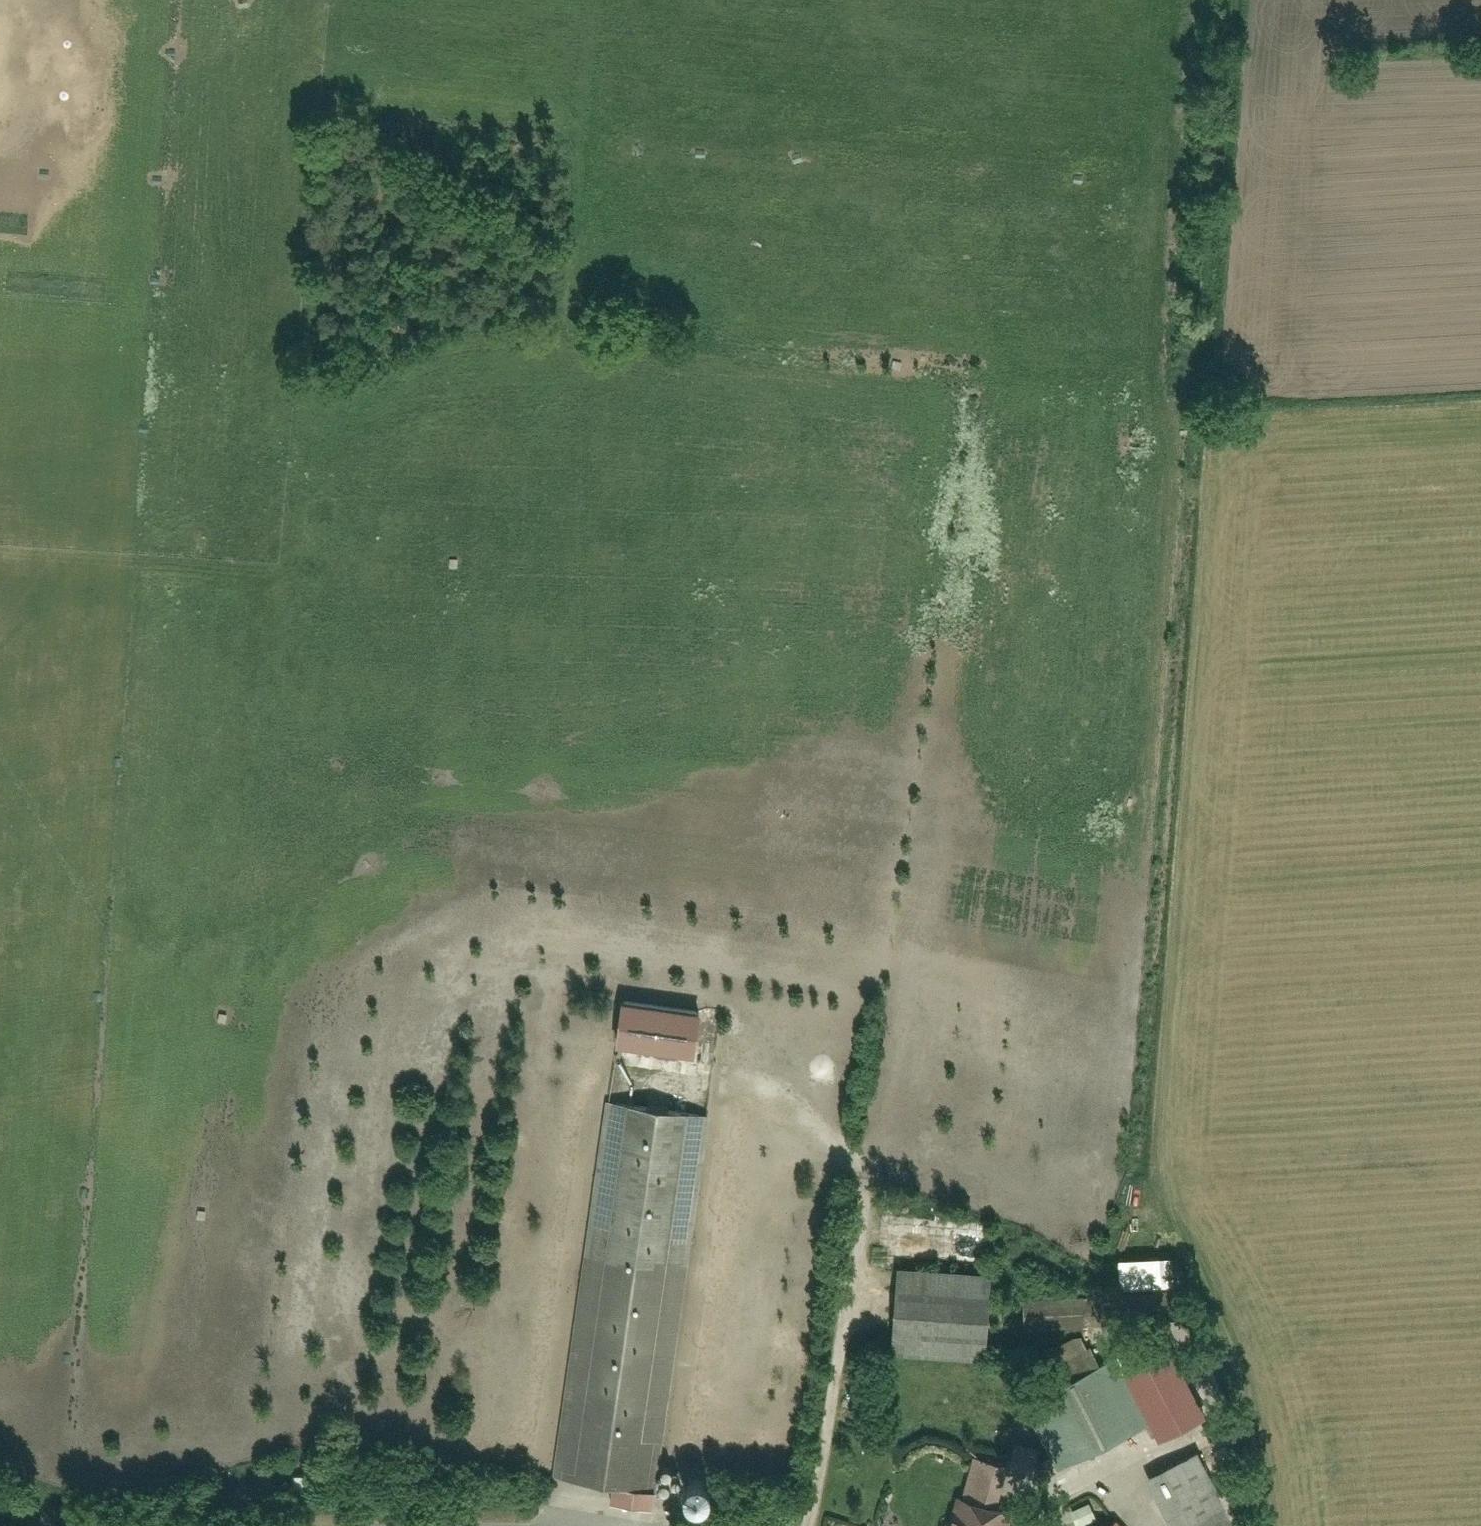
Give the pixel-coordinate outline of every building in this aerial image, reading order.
[(713,1120),(615,1105),(559,1484),(658,1498),(713,1120)] [(909,1271),(903,1352),(991,1359),(998,1279),(909,1271)] [(1178,1348),(1140,1366),(1135,1356),(1035,1404),(1066,1467),(1152,1425),(1158,1438),(1209,1414),(1178,1348)] [(1156,1481),(1179,1525),(1241,1525),(1205,1456),(1156,1481)] [(969,1457),(953,1525),(1008,1525),(1012,1505),(995,1501),(1003,1465),(969,1457)]
